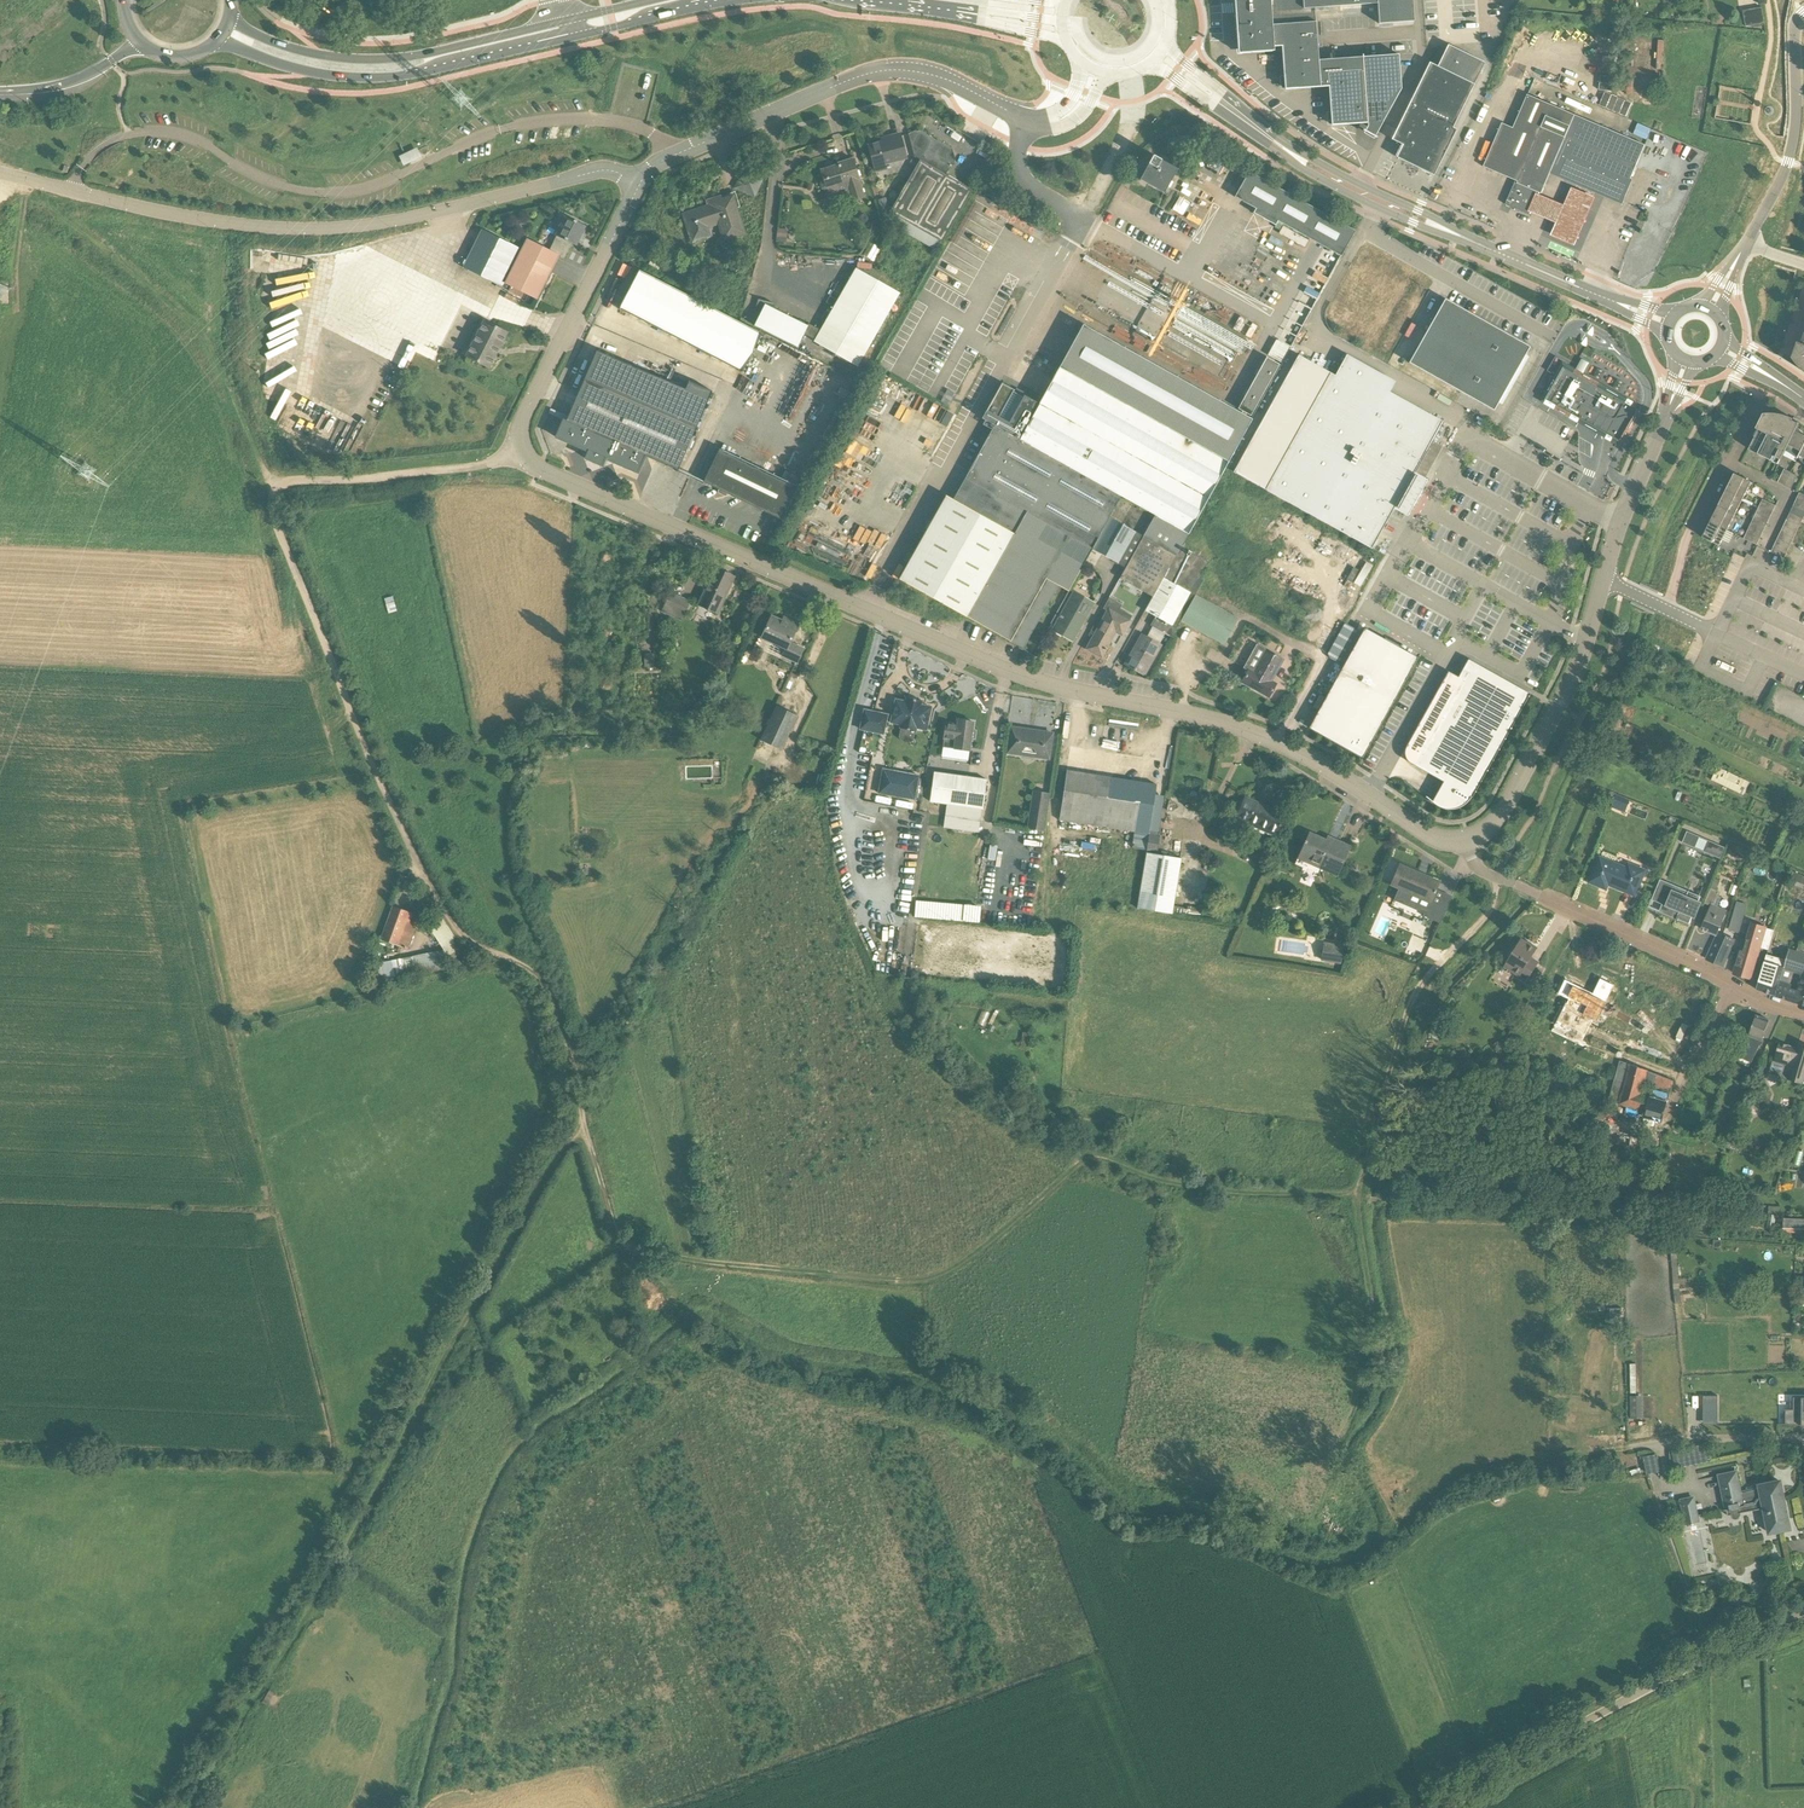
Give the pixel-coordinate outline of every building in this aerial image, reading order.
[(1243,50),(1273,48),(1272,25),(1317,22),(1316,9),(1378,5),(1380,24),(1415,21),(1413,0),(1240,0),(1243,50)] [(1762,7),(1743,11),(1746,26),(1765,23),(1762,7)] [(1272,25),(1273,48),(1283,47),(1286,90),(1322,88),(1320,60),(1317,22),(1272,25)] [(1429,63),(1428,66),(1392,139),(1402,144),(1397,155),(1429,172),(1433,173),(1455,129),(1453,127),(1474,84),(1484,63),(1448,45),(1437,66),(1430,63),(1429,63)] [(1363,55),(1363,57),(1320,60),(1322,88),(1330,87),(1333,125),(1367,123),(1368,123),(1369,127),(1378,132),(1402,89),(1400,55),(1364,57),(1364,55),(1363,55)] [(1617,77),(1600,75),(1598,92),(1605,93),(1616,94),(1617,77)] [(1605,93),(1599,107),(1626,118),(1632,104),(1605,93)] [(1527,95),(1526,98),(1513,128),(1502,123),(1500,127),(1484,167),(1516,180),(1506,205),(1530,215),(1539,194),(1540,193),(1541,193),(1542,194),(1552,171),(1621,201),(1645,147),(1645,145),(1527,95)] [(1638,124),(1634,136),(1647,141),(1651,130),(1638,124)] [(919,131),(909,134),(915,157),(914,157),(920,160),(890,212),(893,214),(892,225),(937,251),(973,190),(946,175),(955,160),(948,156),(952,149),(920,130),(919,131)] [(869,146),(875,167),(906,158),(900,134),(888,137),(889,140),(869,146)] [(397,156),(401,164),(419,157),(415,149),(397,156)] [(1177,169),(1153,156),(1140,180),(1164,194),(1177,169)] [(915,168),(919,161),(913,157),(909,164),(915,168)] [(821,171),(825,181),(827,180),(830,190),(847,184),(853,201),(864,197),(859,180),(860,180),(853,159),(839,164),(840,165),(821,171)] [(1249,172),(1235,197),(1256,209),(1254,213),(1276,225),(1278,221),(1341,257),(1355,231),(1249,172)] [(1535,193),(1527,211),(1555,222),(1550,236),(1575,246),(1595,197),(1570,187),(1563,205),(1535,193)] [(714,204),(683,214),(691,237),(706,232),(705,229),(726,222),(727,228),(721,230),(724,241),(745,234),(733,196),(736,196),(736,195),(722,199),(721,196),(713,199),(714,204)] [(886,197),(878,200),(882,212),(890,210),(886,197)] [(576,245),(585,226),(567,217),(566,217),(564,216),(560,224),(562,225),(550,251),(557,254),(559,256),(564,259),(572,243),(576,245)] [(787,243),(788,229),(778,228),(776,242),(787,243)] [(557,254),(550,251),(527,239),(522,249),(483,230),(464,268),(504,288),(506,283),(538,299),(559,256),(557,254)] [(842,293),(885,318),(899,293),(856,268),(842,293)] [(763,334),(640,270),(620,309),(743,372),(763,334)] [(828,318),(871,342),(885,318),(842,293),(828,318)] [(755,311),(761,313),(754,326),(798,347),(808,326),(771,308),(773,304),(774,304),(774,303),(759,299),(755,311)] [(1445,299),(1416,351),(1409,363),(1487,407),(1494,411),(1510,381),(1530,347),(1445,299)] [(507,333),(491,324),(479,318),(461,353),(489,367),(507,333)] [(828,318),(826,322),(814,342),(857,367),(871,342),(828,318)] [(1188,534),(1252,419),(1083,325),(1044,396),(1039,404),(1024,395),(1023,397),(1014,392),(1015,390),(1002,383),(982,419),(994,425),(988,437),(985,435),(981,442),(984,444),(953,500),(946,496),(900,579),(1023,649),(1059,586),(1068,591),(1092,549),(1122,497),(1155,515),(1143,536),(1176,555),(1181,546),(1187,533),(1188,534)] [(860,384),(763,334),(743,372),(797,400),(762,469),(799,487),(800,488),(801,488),(860,384)] [(1799,343),(1794,358),(1796,361),(1798,365),(1801,368),(1803,370),(1803,345),(1799,343)] [(1299,355),(1234,472),(1371,549),(1395,507),(1407,513),(1415,497),(1425,481),(1413,474),(1442,421),(1393,393),(1398,383),(1346,354),(1335,375),(1299,355)] [(1238,409),(1251,416),(1280,365),(1267,357),(1238,409)] [(1626,403),(1594,384),(1564,368),(1559,378),(1553,374),(1540,396),(1547,400),(1546,402),(1556,408),(1557,406),(1573,415),(1572,417),(1575,419),(1579,421),(1580,419),(1605,433),(1612,437),(1619,442),(1637,412),(1625,406),(1626,403)] [(623,447),(678,471),(697,427),(585,379),(566,422),(577,427),(570,444),(616,463),(623,447)] [(1758,429),(1762,431),(1759,436),(1757,435),(1750,450),(1773,461),(1775,455),(1782,459),(1788,447),(1798,427),(1800,423),(1799,423),(1793,420),(1793,419),(1789,417),(1785,416),(1781,415),(1777,414),(1773,414),(1769,414),(1765,414),(1758,429)] [(1798,459),(1803,447),(1803,433),(1798,427),(1788,447),(1798,457),(1798,458),(1798,459)] [(719,449),(703,482),(783,520),(799,487),(762,469),(719,449)] [(1785,469),(1778,482),(1785,486),(1791,472),(1785,469)] [(1791,489),(1798,476),(1791,472),(1785,486),(1791,489)] [(1727,490),(1744,498),(1752,482),(1735,474),(1727,490)] [(1736,514),(1744,498),(1727,490),(1719,506),(1736,514)] [(1126,568),(1143,536),(1155,515),(1122,497),(1092,549),(1126,568)] [(1773,512),(1776,506),(1763,499),(1760,506),(1773,512)] [(1797,499),(1793,506),(1803,511),(1803,503),(1797,499)] [(1728,530),(1736,514),(1719,506),(1711,521),(1728,530)] [(1773,512),(1760,506),(1757,512),(1770,519),(1773,512)] [(1793,506),(1790,513),(1803,519),(1803,518),(1803,511),(1793,506)] [(1757,512),(1754,519),(1767,525),(1770,519),(1757,512)] [(1803,519),(1790,513),(1787,519),(1800,525),(1803,519)] [(1767,525),(1754,519),(1750,526),(1763,532),(1767,525)] [(1800,525),(1787,519),(1784,526),(1797,532),(1800,525)] [(1720,546),(1728,530),(1711,521),(1703,537),(1720,546)] [(858,530),(866,534),(862,542),(869,546),(875,532),(860,525),(858,530)] [(1763,532),(1750,526),(1747,532),(1760,538),(1763,532)] [(1784,526),(1781,532),(1794,538),(1797,532),(1784,526)] [(1744,539),(1757,545),(1760,538),(1747,532),(1744,539)] [(1781,532),(1778,539),(1791,545),(1794,538),(1781,532)] [(873,547),(880,549),(885,535),(878,533),(873,547)] [(1120,578),(1153,597),(1176,555),(1143,536),(1126,568),(1120,578)] [(1778,539),(1775,545),(1788,551),(1791,545),(1778,539)] [(1775,545),(1771,552),(1785,558),(1788,551),(1775,545)] [(1171,638),(1181,620),(1195,595),(1196,594),(1204,580),(1199,577),(1208,560),(1181,546),(1176,555),(1153,597),(1145,610),(1156,616),(1151,626),(1171,638)] [(716,569),(700,605),(717,613),(734,576),(716,569)] [(1066,637),(1072,641),(1093,603),(1076,593),(1063,616),(1061,615),(1060,617),(1053,630),(1066,637)] [(670,594),(663,611),(681,620),(689,602),(670,594)] [(1195,595),(1181,620),(1223,644),(1238,618),(1195,595)] [(391,596),(383,598),(387,613),(395,611),(391,596)] [(1103,608),(1108,611),(1087,649),(1102,657),(1112,638),(1111,637),(1114,631),(1122,635),(1133,615),(1121,609),(1123,605),(1109,598),(1103,608)] [(772,616),(762,638),(786,649),(783,656),(797,662),(803,649),(790,643),(798,624),(790,620),(788,624),(772,616)] [(1340,661),(1354,629),(1341,623),(1327,655),(1340,661)] [(1365,628),(1337,678),(1309,728),(1362,758),(1390,708),(1418,658),(1398,647),(1399,646),(1392,642),(1385,638),(1384,639),(1365,628)] [(1126,665),(1144,675),(1161,645),(1143,635),(1126,665)] [(1276,685),(1270,682),(1283,659),(1257,645),(1245,668),(1248,670),(1242,681),(1269,696),(1276,685)] [(655,653),(645,654),(645,667),(655,666),(655,653)] [(1469,668),(1468,668),(1468,669),(1463,679),(1462,679),(1462,680),(1456,690),(1456,691),(1444,711),(1444,712),(1438,722),(1438,723),(1433,733),(1432,733),(1427,743),(1426,743),(1426,744),(1421,754),(1420,754),(1420,755),(1415,765),(1414,765),(1415,766),(1415,765),(1450,785),(1443,797),(1457,804),(1455,808),(1455,809),(1459,808),(1463,805),(1468,802),(1471,797),(1472,798),(1530,694),(1529,694),(1515,685),(1514,685),(1514,686),(1511,692),(1510,692),(1502,687),(1501,686),(1501,687),(1477,673),(1469,669),(1469,668)] [(896,700),(891,722),(901,725),(898,737),(899,738),(900,739),(901,740),(902,741),(903,742),(905,743),(906,743),(907,743),(909,743),(911,742),(912,742),(913,741),(916,728),(926,730),(931,707),(921,705),(922,701),(907,698),(906,702),(896,700)] [(798,715),(777,706),(761,740),(782,750),(798,715)] [(864,710),(860,729),(883,734),(887,715),(864,710)] [(946,724),(942,747),(969,751),(971,738),(973,737),(974,736),(975,734),(974,732),(972,731),(973,722),(958,720),(958,725),(946,724)] [(1008,753),(1021,754),(1022,750),(1037,752),(1036,757),(1049,758),(1052,734),(1035,731),(1035,733),(1027,732),(1027,730),(1012,728),(1008,753)] [(1716,766),(1711,780),(1744,794),(1750,780),(1716,766)] [(872,767),(870,780),(878,781),(880,768),(872,767)] [(916,799),(921,774),(884,768),(880,793),(916,799)] [(1145,853),(1157,854),(1160,835),(1149,834),(1157,785),(1067,771),(1060,820),(1135,832),(1132,848),(1146,850),(1145,853)] [(987,780),(934,773),(930,801),(983,809),(987,780)] [(1049,795),(1034,793),(1029,829),(1044,831),(1049,795)] [(1627,801),(1616,796),(1612,804),(1624,809),(1627,801)] [(1245,798),(1236,818),(1276,835),(1285,815),(1267,807),(1268,803),(1257,798),(1256,803),(1245,798)] [(1311,859),(1309,863),(1337,875),(1350,847),(1328,837),(1326,841),(1310,834),(1307,841),(1305,840),(1304,843),(1299,853),(1311,859)] [(1710,841),(1705,852),(1721,859),(1726,848),(1710,841)] [(1145,853),(1137,908),(1173,914),(1181,858),(1157,854),(1145,853)] [(1627,868),(1600,857),(1590,882),(1607,889),(1609,884),(1636,895),(1646,871),(1629,864),(1627,868)] [(1425,915),(1431,901),(1439,882),(1438,883),(1426,878),(1426,876),(1399,865),(1391,885),(1399,888),(1393,901),(1425,915)] [(1670,891),(1670,889),(1669,888),(1660,911),(1672,916),(1673,914),(1678,916),(1676,919),(1679,920),(1690,924),(1701,896),(1689,891),(1686,898),(1670,891)] [(1712,905),(1714,906),(1720,892),(1712,888),(1706,903),(1712,906),(1712,905)] [(963,920),(964,903),(914,901),(913,918),(963,920)] [(1438,904),(1432,917),(1431,919),(1440,923),(1447,908),(1438,904)] [(1714,906),(1712,905),(1712,906),(1703,929),(1717,935),(1727,911),(1714,906)] [(412,913),(401,910),(394,907),(383,936),(401,943),(412,913)] [(1746,911),(1735,908),(1729,930),(1739,934),(1746,911)] [(447,954),(460,948),(445,918),(433,923),(437,931),(436,931),(447,954)] [(1766,928),(1753,924),(1745,949),(1742,948),(1735,974),(1751,978),(1760,947),(1766,928)] [(1774,930),(1766,928),(1760,947),(1769,950),(1774,930)] [(1735,939),(1722,934),(1719,932),(1707,959),(1723,966),(1735,939)] [(1528,943),(1522,940),(1517,948),(1515,947),(1511,953),(1513,954),(1505,967),(1527,981),(1537,966),(1529,961),(1538,948),(1528,942),(1528,943)] [(1324,943),(1321,960),(1341,963),(1343,946),(1324,943)] [(1784,968),(1803,974),(1799,992),(1788,988),(1790,981),(1781,978),(1778,988),(1775,996),(1795,1002),(1803,1005),(1803,953),(1790,949),(1786,961),(1784,968)] [(437,966),(437,952),(411,954),(412,968),(437,966)] [(1757,989),(1775,996),(1778,988),(1781,978),(1784,968),(1786,961),(1767,955),(1760,978),(1757,989)] [(911,978),(918,979),(919,974),(917,971),(912,970),(911,978)] [(1555,1024),(1570,1031),(1572,1027),(1585,1033),(1593,1019),(1596,1020),(1608,996),(1596,989),(1583,1014),(1575,1009),(1576,1007),(1566,1002),(1555,1024)] [(1737,1055),(1752,1062),(1760,1045),(1762,1046),(1764,1041),(1762,1040),(1770,1020),(1756,1016),(1750,1034),(1748,1034),(1737,1055)] [(1439,1033),(1442,1023),(1434,1020),(1431,1030),(1439,1033)] [(1774,1062),(1770,1074),(1780,1077),(1803,1084),(1803,1045),(1799,1044),(1798,1048),(1779,1043),(1774,1062)] [(1647,1073),(1620,1065),(1610,1101),(1645,1112),(1650,1097),(1641,1094),(1644,1084),(1671,1091),(1674,1081),(1647,1073)] [(1662,1122),(1668,1103),(1668,1102),(1650,1097),(1645,1112),(1644,1117),(1662,1122)] [(1731,1131),(1726,1144),(1740,1149),(1744,1136),(1731,1131)] [(1803,1236),(1803,1221),(1781,1220),(1780,1235),(1803,1236)] [(1630,1418),(1644,1418),(1643,1395),(1629,1396),(1630,1418)] [(1719,1405),(1719,1395),(1704,1395),(1704,1405),(1719,1405)] [(1657,1454),(1644,1457),(1648,1475),(1661,1472),(1657,1454)] [(1770,1532),(1784,1529),(1782,1519),(1788,1518),(1782,1486),(1776,1487),(1775,1482),(1760,1485),(1762,1495),(1742,1499),(1737,1471),(1720,1475),(1728,1515),(1732,1514),(1732,1515),(1733,1516),(1733,1517),(1734,1518),(1735,1518),(1736,1518),(1737,1519),(1738,1518),(1739,1518),(1740,1518),(1740,1517),(1741,1516),(1742,1515),(1742,1514),(1742,1513),(1742,1512),(1765,1508),(1770,1532)] [(1686,1523),(1698,1521),(1693,1498),(1682,1500),(1686,1523)]
